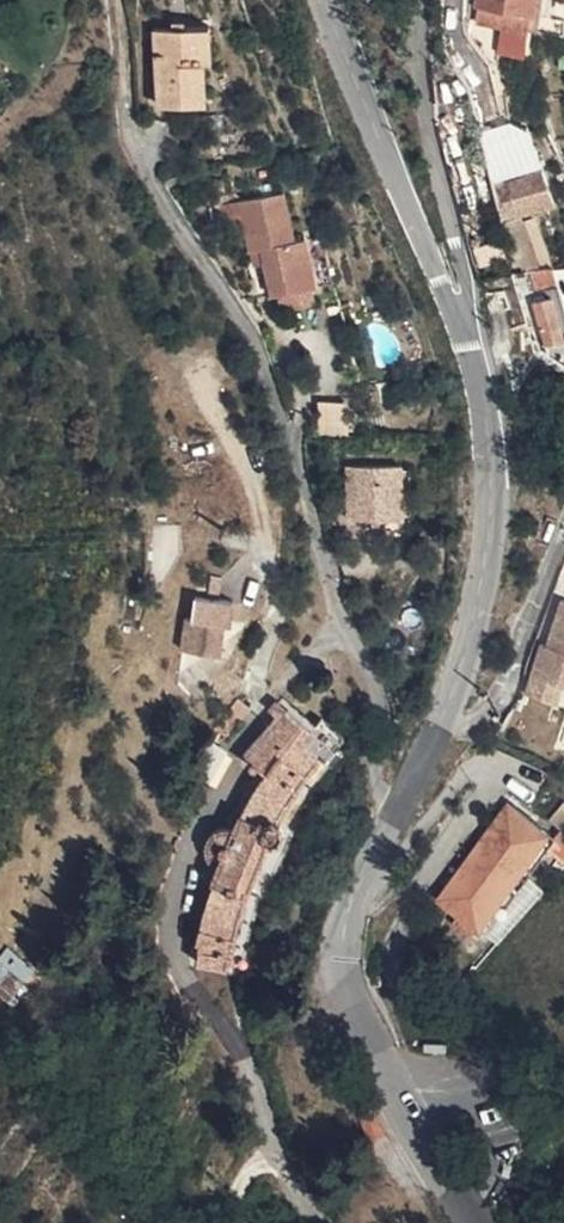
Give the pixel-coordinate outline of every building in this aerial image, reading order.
[(539,22),(542,8),(505,0),(488,0),(486,11),(495,13),(539,22)] [(156,25),(166,101),(212,96),(206,49),(216,47),(211,17),(156,25)] [(512,170),(514,182),(525,209),(559,196),(544,157),(512,170)] [(286,293),(322,287),(322,284),(312,234),(299,236),(289,191),(232,201),(237,226),(254,222),(258,243),(261,243),(263,249),(270,248),(272,257),(279,294),(286,293)] [(272,257),(270,248),(263,249),(264,259),(272,257)] [(537,278),(563,270),(563,265),(563,260),(533,265),(537,278)] [(508,269),(512,285),(525,281),(522,267),(508,269)] [(563,283),(563,270),(537,278),(539,288),(563,283)] [(527,292),(525,281),(512,285),(514,294),(527,292)] [(539,288),(552,346),(563,343),(563,283),(539,288)] [(326,303),(322,287),(286,293),(290,309),(326,303)] [(352,430),(353,397),(322,396),(321,429),(352,430)] [(338,459),(349,507),(405,494),(395,447),(338,459)] [(189,535),(188,518),(160,518),(160,535),(189,535)] [(553,620),(560,623),(555,635),(549,633),(544,631),(531,662),(563,674),(563,590),(553,620)] [(202,607),(199,633),(212,636),(216,609),(202,607)] [(560,623),(553,620),(549,633),(555,635),(560,623)] [(229,638),(212,636),(199,633),(181,631),(173,683),(211,689),(215,661),(226,663),(229,638)] [(224,718),(206,744),(222,756),(241,731),(224,718)] [(212,870),(223,894),(196,983),(210,987),(206,1002),(244,1012),(286,849),(323,774),(335,781),(350,755),(325,739),(320,746),(280,723),(249,775),(261,789),(241,837),(224,847),(212,870)] [(489,918),(545,843),(501,811),(447,889),(489,918)] [(0,957),(0,991),(14,1001),(39,964),(9,944),(0,957)]
